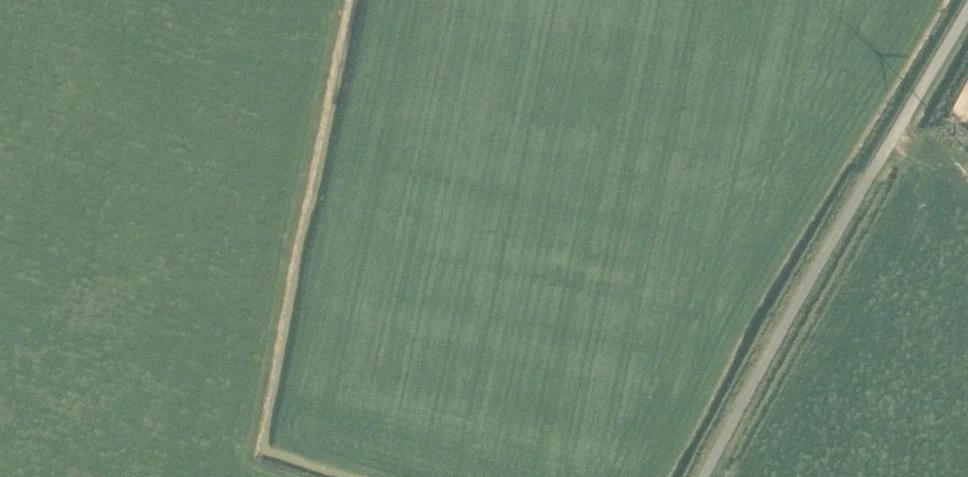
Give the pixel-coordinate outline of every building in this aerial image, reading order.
[(960,114),(960,115),(967,119),(967,96),(960,114)]
